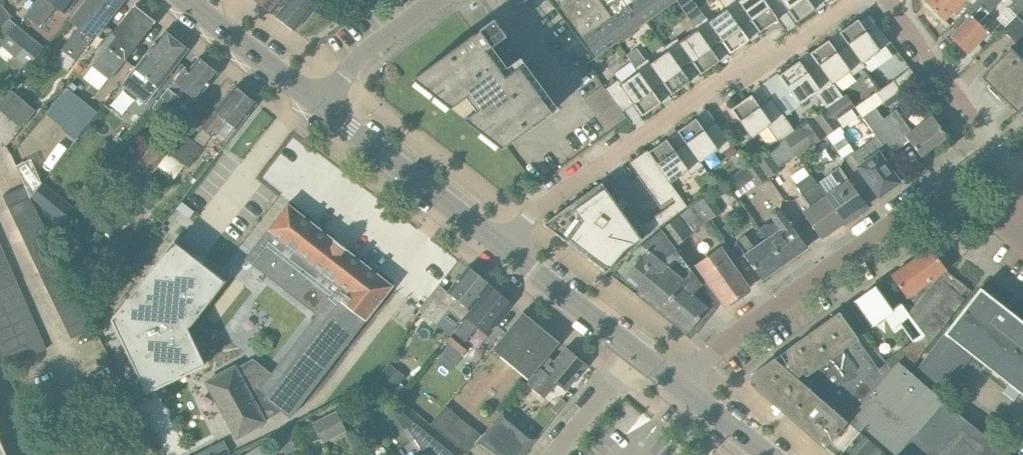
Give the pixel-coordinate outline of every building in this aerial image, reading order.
[(24,15),(40,27),(56,6),(65,13),(74,0),(36,0),(24,15)] [(71,20),(78,26),(61,49),(75,60),(93,37),(122,0),(87,0),(71,20)] [(273,13),(281,1),(283,0),(256,0),(273,13)] [(276,15),(295,30),(316,3),(311,0),(283,0),(281,1),(285,4),(276,15)] [(648,20),(634,0),(556,0),(596,57),(648,20)] [(634,0),(648,20),(677,0),(634,0)] [(694,25),(719,61),(720,60),(711,48),(720,42),(729,54),(749,40),(720,0),(719,0),(726,9),(709,21),(706,17),(694,25)] [(749,40),(741,28),(750,21),(758,33),(777,20),(781,24),(782,24),(764,0),(720,0),(749,40)] [(782,24),(785,30),(786,29),(778,17),(787,11),(795,23),(815,9),(809,0),(764,0),(782,24)] [(925,1),(944,20),(964,0),(926,0),(925,1)] [(966,10),(971,15),(950,36),(967,53),(989,31),(979,22),(989,12),(1001,0),(975,0),(966,10)] [(1022,9),(1022,8),(1022,0),(1012,0),(1022,9)] [(0,1),(0,24),(11,14),(0,1)] [(110,78),(142,38),(155,22),(154,22),(153,23),(134,7),(135,7),(134,6),(121,21),(112,33),(116,36),(93,65),(109,77),(110,78)] [(1022,104),(1022,8),(1022,9),(1002,29),(1015,42),(982,76),(1017,111),(1022,104)] [(840,31),(865,67),(866,66),(863,62),(891,42),(871,16),(870,17),(876,24),(868,29),(860,17),(840,31)] [(3,39),(0,43),(0,44),(28,68),(45,46),(32,37),(18,25),(10,18),(0,30),(0,36),(3,39)] [(547,105),(519,66),(505,76),(486,50),(506,35),(494,19),(479,30),(480,30),(474,34),(474,33),(413,78),(451,108),(467,96),(476,109),(464,118),(502,148),(552,112),(547,105)] [(719,61),(694,25),(693,26),(696,30),(680,42),(677,37),(665,46),(690,82),(690,81),(682,69),(691,63),(699,75),(719,61)] [(188,49),(165,31),(156,42),(155,41),(153,43),(154,44),(144,57),(123,85),(145,102),(188,49)] [(843,97),(846,95),(855,107),(856,107),(847,94),(843,97),(833,83),(850,71),(853,76),(865,67),(840,31),(839,32),(848,44),(839,50),(830,38),(811,52),(843,97)] [(690,82),(665,46),(664,46),(667,51),(651,62),(648,58),(646,60),(635,67),(661,102),(653,90),(662,84),(670,96),(690,82)] [(639,49),(628,57),(635,67),(646,60),(639,49)] [(827,108),(828,108),(843,97),(811,52),(810,53),(818,64),(809,71),(801,59),(779,75),(799,103),(815,92),(827,108)] [(218,73),(199,57),(189,69),(186,66),(174,81),(153,108),(167,119),(184,98),(182,97),(187,91),(197,99),(218,73)] [(618,79),(605,88),(626,117),(627,119),(628,120),(629,122),(631,124),(632,123),(623,111),(632,105),(641,116),(661,102),(658,99),(635,67),(630,60),(613,72),(618,79)] [(93,65),(84,77),(99,89),(109,77),(93,65)] [(901,89),(894,80),(876,92),(883,102),(901,89)] [(626,117),(605,88),(602,84),(583,97),(607,130),(626,117)] [(222,102),(202,127),(211,134),(213,132),(226,142),(250,112),(257,104),(235,86),(222,102)] [(794,130),(763,86),(762,86),(770,99),(761,105),(753,93),(731,108),(751,137),(767,126),(778,142),(794,130)] [(97,113),(65,88),(47,111),(78,136),(97,113)] [(9,117),(24,100),(11,89),(4,99),(0,103),(0,109),(9,117)] [(846,95),(843,97),(828,108),(827,108),(827,109),(814,118),(825,135),(839,125),(836,120),(855,107),(846,95)] [(9,117),(22,127),(36,110),(24,100),(9,117)] [(883,118),(875,107),(863,116),(890,155),(910,140),(921,155),(947,136),(932,116),(912,131),(896,109),(883,118)] [(698,116),(678,130),(703,166),(704,165),(701,161),(717,150),(720,154),(724,151),(732,145),(707,110),(715,122),(706,128),(698,116)] [(797,155),(825,135),(814,118),(786,139),(797,155)] [(703,166),(678,130),(677,131),(686,143),(677,149),(668,137),(648,151),(666,177),(670,183),(688,170),(691,175),(703,166)] [(170,150),(152,173),(153,173),(169,152),(183,163),(186,166),(201,147),(184,133),(170,150)] [(139,162),(152,173),(170,150),(157,139),(139,162)] [(796,155),(797,155),(786,139),(780,143),(791,159),(796,155)] [(899,181),(870,140),(851,154),(859,165),(858,166),(879,196),(899,181)] [(732,145),(724,151),(729,158),(738,152),(733,145),(732,145)] [(645,151),(629,163),(636,173),(654,160),(648,151),(647,150),(645,151)] [(755,160),(768,179),(781,170),(768,151),(755,160)] [(654,160),(636,173),(642,181),(660,169),(654,160)] [(757,187),(768,179),(755,160),(727,180),(734,191),(751,179),(757,187)] [(825,197),(842,222),(866,205),(839,167),(831,173),(840,186),(825,197)] [(660,169),(642,181),(648,190),(666,177),(660,169)] [(842,222),(825,197),(810,175),(797,184),(803,193),(793,199),(821,237),(842,222)] [(666,177),(648,190),(654,198),(672,185),(670,183),(666,177)] [(624,251),(647,234),(641,225),(637,220),(632,224),(602,182),(543,224),(607,272),(624,251)] [(25,185),(3,195),(8,207),(30,196),(25,185)] [(672,185),(654,198),(660,206),(672,198),(678,193),(672,185)] [(42,205),(60,220),(72,206),(54,191),(42,205)] [(678,193),(672,198),(675,202),(673,203),(680,211),(687,206),(678,193)] [(721,212),(708,194),(697,202),(710,220),(721,212)] [(30,196),(8,207),(14,218),(35,207),(30,196)] [(393,285),(287,203),(244,258),(315,313),(269,372),(252,359),(234,369),(233,367),(205,383),(237,439),(265,423),(264,421),(282,410),(290,416),(393,285)] [(697,203),(661,228),(691,271),(701,285),(703,284),(674,246),(694,232),(709,220),(697,203)] [(673,203),(667,207),(673,216),(680,211),(673,203)] [(35,207),(14,218),(19,229),(41,219),(35,207)] [(661,211),(660,212),(666,221),(673,216),(667,207),(661,211)] [(767,238),(766,238),(784,263),(807,247),(790,222),(789,223),(779,210),(770,216),(774,221),(772,223),(765,223),(759,227),(767,238)] [(660,212),(654,217),(660,225),(666,221),(660,212)] [(118,217),(106,232),(115,239),(127,223),(118,217)] [(654,217),(647,221),(653,230),(660,225),(654,217)] [(41,219),(19,229),(24,240),(46,230),(41,219)] [(647,221),(641,225),(647,234),(653,230),(647,221)] [(661,228),(646,240),(667,256),(666,266),(662,271),(660,270),(643,292),(690,330),(708,308),(692,295),(701,285),(691,271),(661,228)] [(46,230),(24,240),(30,251),(49,242),(52,241),(46,230)] [(784,263),(766,238),(753,248),(744,235),(735,241),(744,253),(744,254),(762,279),(784,263)] [(737,259),(723,239),(719,241),(723,246),(697,265),(725,304),(748,288),(730,263),(737,259)] [(640,289),(643,292),(660,270),(662,271),(666,266),(667,256),(646,240),(641,244),(632,252),(618,268),(617,268),(616,269),(611,275),(636,294),(640,289)] [(174,241),(112,319),(147,391),(205,363),(188,327),(224,280),(174,241)] [(49,242),(30,251),(35,262),(55,253),(49,242)] [(900,303),(929,344),(971,290),(945,269),(946,269),(931,247),(891,275),(907,297),(936,276),(938,277),(908,313),(901,303),(900,303)] [(55,253),(35,262),(40,273),(60,264),(55,253)] [(0,263),(0,277),(13,271),(8,260),(0,263)] [(60,264),(40,273),(45,284),(65,275),(60,264)] [(490,285),(468,266),(445,294),(436,287),(418,309),(436,324),(449,308),(462,319),(490,285)] [(0,277),(0,290),(18,282),(13,271),(0,277)] [(65,275),(45,284),(51,295),(71,286),(65,275)] [(0,290),(0,297),(2,302),(22,293),(18,282),(0,290)] [(84,283),(72,289),(76,296),(81,307),(85,315),(99,299),(84,283)] [(905,370),(907,372),(929,344),(900,303),(893,308),(877,285),(853,302),(865,318),(871,326),(883,318),(891,329),(894,333),(902,328),(912,343),(895,355),(905,370)] [(71,286),(51,295),(56,306),(76,296),(72,289),(71,286)] [(467,316),(447,341),(463,355),(472,344),(466,339),(478,325),(487,333),(500,318),(512,303),(492,286),(479,301),(467,316)] [(980,287),(911,375),(939,398),(972,355),(1022,395),(1022,322),(1019,327),(987,302),(992,296),(980,287)] [(22,293),(2,302),(7,313),(27,304),(22,293)] [(76,296),(56,306),(61,317),(81,307),(76,296)] [(27,304),(7,313),(12,324),(32,315),(27,304)] [(81,307),(61,317),(66,328),(86,318),(85,315),(81,307)] [(560,342),(523,311),(492,348),(529,379),(560,342)] [(824,447),(847,420),(838,412),(851,397),(860,405),(891,370),(886,364),(880,369),(839,312),(752,374),(750,382),(824,447)] [(0,316),(0,329),(12,324),(7,313),(0,316)] [(32,315),(12,324),(16,335),(37,326),(32,315)] [(86,318),(66,328),(71,338),(92,329),(86,318)] [(0,329),(0,342),(16,335),(12,324),(0,329)] [(37,326),(16,335),(21,346),(42,337),(37,326)] [(0,342),(0,354),(1,355),(21,346),(16,335),(0,342)] [(42,337),(21,346),(26,357),(47,348),(42,337)] [(21,346),(1,355),(6,366),(26,357),(21,346)] [(549,357),(527,384),(544,397),(557,382),(557,383),(558,382),(566,389),(577,376),(578,377),(580,374),(579,373),(587,364),(566,347),(554,361),(549,357)] [(939,398),(911,375),(907,372),(905,370),(897,363),(891,370),(860,405),(852,415),(863,425),(838,454),(895,454),(942,400),(939,398)] [(406,376),(391,364),(377,381),(393,393),(406,376)] [(474,443),(479,438),(482,434),(446,406),(455,395),(454,394),(433,420),(430,424),(467,453),(475,443),(474,443)] [(609,418),(625,431),(641,412),(626,399),(609,418)] [(1002,450),(991,440),(990,441),(942,400),(895,454),(1008,454),(1002,450)] [(341,421),(346,430),(341,419),(356,412),(351,403),(335,411),(341,421)] [(474,443),(475,443),(491,454),(522,454),(528,448),(536,438),(503,410),(482,434),(479,438),(474,443)] [(346,430),(341,421),(335,411),(313,422),(323,443),(347,431),(346,430)] [(417,454),(455,454),(444,446),(404,412),(396,417),(403,427),(407,425),(424,450),(417,454)] [(299,429),(296,423),(286,428),(289,434),(288,434),(296,449),(308,443),(301,428),(299,429)]
